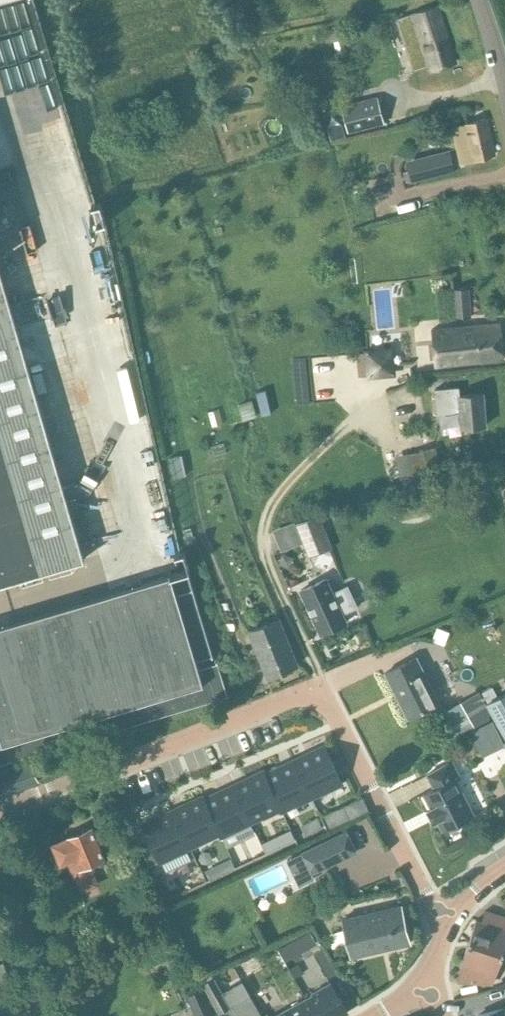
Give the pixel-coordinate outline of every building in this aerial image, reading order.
[(437,7),(418,13),(415,14),(433,71),(455,64),(437,7)] [(395,18),(378,24),(382,37),(400,32),(395,18)] [(343,39),(334,41),(337,53),(346,51),(343,39)] [(378,101),(345,109),(351,130),(383,122),(378,101)] [(486,119),(452,127),(461,163),(494,155),(486,119)] [(450,151),(406,161),(411,181),(455,171),(450,151)] [(84,559),(0,268),(0,584),(84,559)] [(469,295),(454,297),(456,317),(471,316),(469,295)] [(501,323),(481,325),(432,330),(436,366),(504,359),(501,323)] [(356,350),(360,376),(395,371),(391,345),(356,350)] [(438,414),(441,413),(461,412),(462,427),(486,425),(484,393),(460,395),(459,387),(436,389),(438,414)] [(257,417),(252,400),(238,404),(243,421),(257,417)] [(219,409),(209,412),(213,427),(223,424),(219,409)] [(224,443),(212,446),(214,456),(227,453),(224,443)] [(411,453),(418,481),(442,475),(436,448),(411,453)] [(182,455),(169,458),(173,478),(186,476),(182,455)] [(332,548),(319,515),(297,523),(310,557),(332,548)] [(191,526),(183,529),(188,548),(198,545),(195,536),(194,536),(191,526)] [(228,696),(217,661),(216,661),(217,663),(199,668),(197,660),(212,656),(212,658),(213,657),(188,571),(190,570),(184,551),(175,553),(176,558),(178,557),(177,554),(183,552),(188,569),(171,574),(170,570),(169,570),(170,574),(0,626),(0,735),(2,742),(0,743),(0,763),(228,696)] [(283,554),(279,565),(290,569),(294,557),(283,554)] [(301,590),(313,616),(321,634),(347,622),(327,578),(301,590)] [(249,631),(260,658),(267,677),(298,664),(280,619),(249,631)] [(416,657),(404,664),(386,673),(408,718),(439,703),(416,657)] [(496,719),(487,704),(481,692),(462,703),(476,729),(492,719),(493,721),(496,719)] [(487,704),(496,719),(504,736),(504,694),(487,704)] [(471,732),(484,758),(504,746),(504,745),(493,721),(492,719),(476,729),(471,732)] [(325,744),(294,759),(313,799),(344,784),(325,744)] [(264,769),(261,770),(280,810),(281,813),(313,799),(294,759),(266,772),(264,769)] [(456,779),(459,777),(452,761),(428,773),(436,788),(425,793),(443,830),(474,815),(456,779)] [(31,764),(0,777),(0,797),(38,781),(31,764)] [(261,770),(231,784),(250,824),(280,810),(261,770)] [(203,793),(200,795),(220,835),(221,838),(250,824),(231,784),(205,797),(203,793)] [(200,795),(170,809),(190,850),(220,835),(200,795)] [(323,814),(330,829),(369,811),(361,796),(323,814)] [(170,809),(141,823),(152,846),(142,851),(150,866),(159,861),(160,864),(190,850),(170,809)] [(319,817),(303,824),(307,836),(324,827),(319,817)] [(67,836),(68,837),(52,844),(62,865),(69,862),(76,878),(81,893),(100,886),(91,864),(105,858),(91,826),(67,836)] [(291,829),(282,832),(288,843),(295,839),(291,829)] [(325,843),(303,853),(303,854),(313,873),(335,863),(325,843)] [(231,858),(224,861),(229,871),(236,867),(231,858)] [(74,894),(66,877),(53,882),(61,900),(74,894)] [(253,919),(268,911),(266,905),(262,907),(259,901),(246,908),(253,919)] [(343,918),(352,956),(410,943),(402,905),(343,918)] [(0,913),(0,926),(13,920),(12,917),(14,917),(12,911),(10,912),(8,909),(0,913)] [(504,953),(504,950),(504,917),(485,910),(482,921),(476,919),(469,941),(504,953)] [(288,939),(279,944),(283,953),(293,948),(288,939)] [(339,972),(325,948),(321,941),(311,947),(315,954),(329,978),(339,972)] [(464,964),(461,975),(461,976),(461,977),(461,979),(462,980),(463,981),(465,982),(491,984),(494,974),(497,975),(504,953),(469,941),(462,964),(464,964)] [(11,985),(5,963),(0,964),(0,988),(11,985)] [(231,1007),(215,978),(204,984),(221,1013),(231,1007)] [(338,995),(331,983),(312,993),(313,994),(309,997),(312,1002),(316,999),(321,1008),(310,1014),(311,1015),(341,1015),(348,1012),(338,995)] [(213,1014),(202,988),(187,995),(196,1015),(209,1015),(213,1014)] [(251,995),(234,1005),(240,1015),(263,1015),(251,995)] [(309,997),(275,1015),(311,1015),(310,1014),(321,1008),(316,999),(312,1002),(309,997)]
